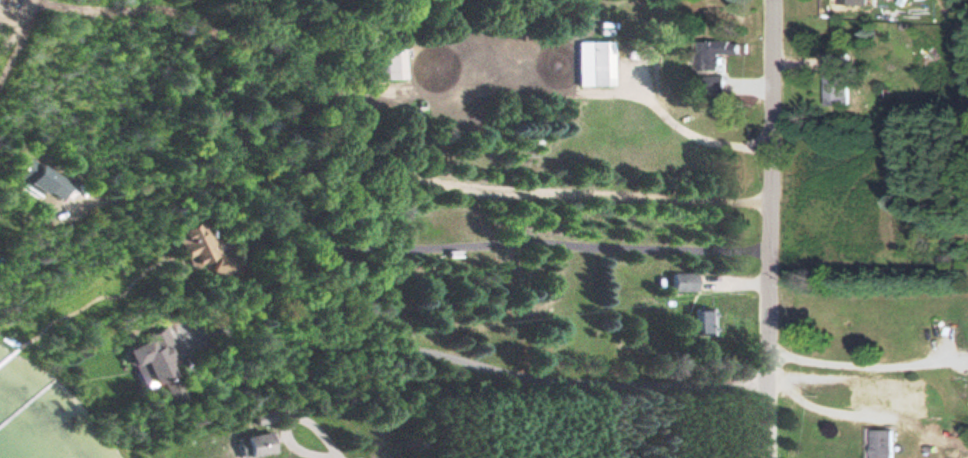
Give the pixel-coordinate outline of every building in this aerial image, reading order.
[(613,41),(589,41),(589,86),(613,86),(613,41)] [(722,70),(722,41),(703,41),(703,70),(722,70)] [(404,78),(404,46),(383,46),(383,78),(404,78)] [(845,105),(846,52),(823,52),(822,105),(845,105)] [(72,179),(25,157),(18,172),(26,176),(23,182),(62,200),(72,179)] [(204,220),(174,233),(192,274),(221,261),(204,220)] [(668,290),(696,290),(696,272),(668,272),(668,290)] [(692,307),(692,334),(710,334),(710,307),(692,307)] [(146,352),(141,355),(154,387),(181,376),(161,330),(141,339),(146,352)] [(896,427),(867,427),(866,457),(895,457),(896,427)] [(245,434),(245,455),(272,455),(272,434),(245,434)]
